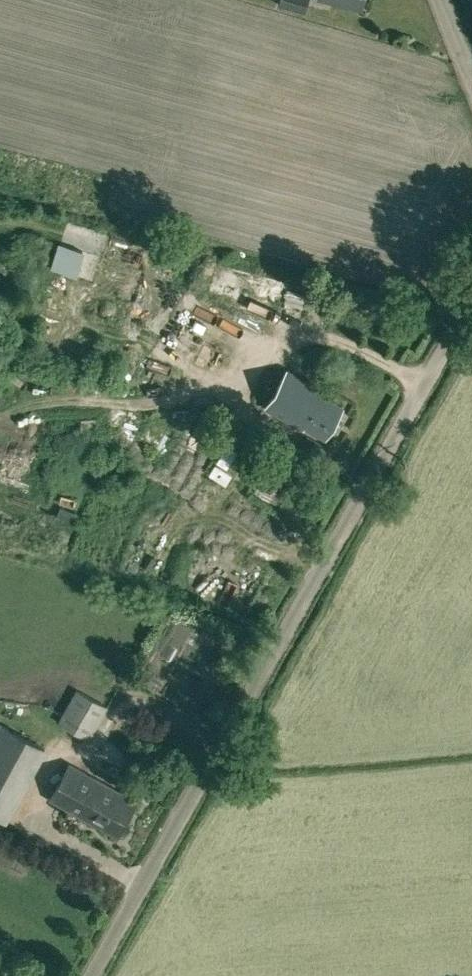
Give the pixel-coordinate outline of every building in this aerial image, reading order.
[(366,0),(319,0),(363,12),(366,0)] [(325,434),(343,404),(323,392),(324,389),(288,368),(267,406),(303,426),(305,423),(325,434)] [(252,490),(269,500),(274,491),(285,473),(268,463),(252,490)] [(56,515),(75,523),(79,513),(60,506),(56,515)] [(89,738),(107,706),(76,688),(59,721),(89,738)] [(7,822),(47,748),(0,721),(0,818),(7,822)] [(69,764),(50,798),(118,836),(137,801),(69,764)]
